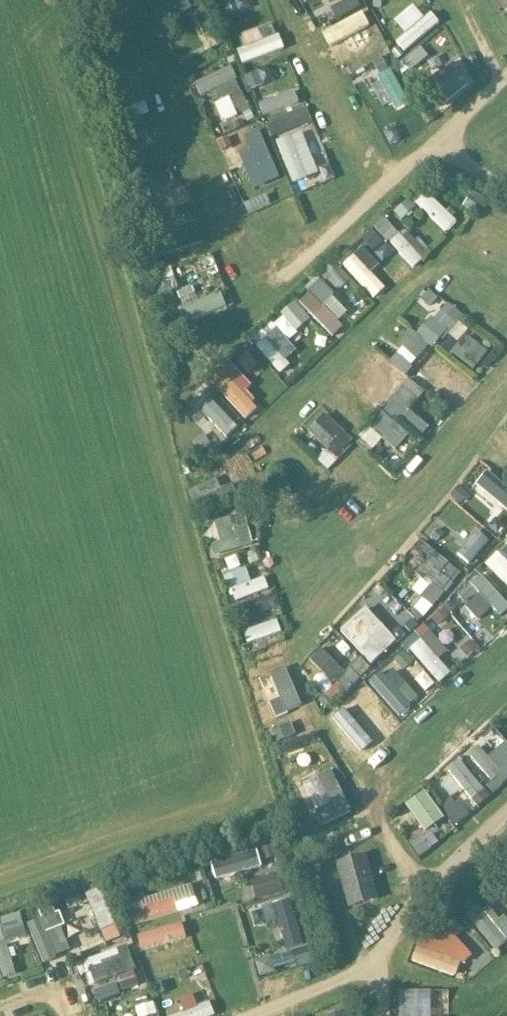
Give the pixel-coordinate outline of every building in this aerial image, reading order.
[(158,9),(178,0),(154,0),(158,9)] [(223,4),(227,16),(252,7),(250,0),(236,0),(223,4)] [(340,45),(361,36),(356,25),(371,19),(365,6),(330,22),(340,45)] [(405,35),(397,40),(402,49),(440,26),(433,13),(422,19),(415,6),(394,18),(405,35)] [(194,18),(206,34),(216,27),(204,11),(194,18)] [(276,37),(269,38),(266,26),(243,32),(250,59),(279,52),(276,37)] [(422,47),(403,60),(411,71),(430,58),(422,47)] [(445,104),(471,80),(449,57),(424,80),(445,104)] [(201,96),(237,80),(231,66),(195,82),(201,96)] [(394,109),(408,103),(391,68),(378,75),(394,109)] [(249,91),(265,85),(260,71),(243,77),(249,91)] [(223,122),(250,110),(236,81),(224,87),(228,95),(214,102),(223,122)] [(263,115),(299,105),(296,93),(260,102),(263,115)] [(275,137),(288,130),(283,119),(269,126),(275,137)] [(314,124),(306,127),(317,156),(325,152),(314,124)] [(263,130),(247,133),(251,152),(242,154),(250,187),(275,181),(263,130)] [(303,132),(278,141),(293,183),(319,173),(303,132)] [(149,215),(190,201),(185,186),(144,201),(149,215)] [(446,233),(457,223),(428,193),(417,204),(446,233)] [(408,200),(394,212),(401,220),(415,208),(408,200)] [(385,217),(374,227),(388,242),(399,232),(385,217)] [(363,236),(378,260),(390,252),(376,229),(363,236)] [(408,229),(391,240),(409,266),(426,254),(408,229)] [(374,300),(387,290),(371,271),(379,265),(364,247),(344,263),(374,300)] [(332,262),(320,275),(339,291),(350,278),(332,262)] [(333,339),(345,328),(338,321),(348,311),(317,277),(306,287),(311,292),(300,302),(333,339)] [(432,307),(439,297),(428,289),(420,299),(432,307)] [(222,293),(197,299),(195,293),(179,297),(185,320),(226,309),(222,293)] [(295,300),(280,314),(297,332),(312,318),(295,300)] [(377,350),(361,370),(382,387),(371,401),(381,410),(460,312),(446,301),(418,336),(412,331),(389,360),(377,350)] [(272,322),(251,341),(279,371),(299,352),(272,322)] [(449,332),(457,341),(468,332),(460,323),(449,332)] [(465,334),(451,352),(472,369),(487,351),(465,334)] [(248,353),(238,361),(250,374),(259,365),(248,353)] [(208,376),(247,419),(260,408),(245,392),(252,386),(227,359),(208,376)] [(447,403),(464,384),(445,367),(428,386),(447,403)] [(421,438),(430,427),(409,410),(425,392),(409,378),(360,437),(375,449),(382,440),(395,451),(412,431),(421,438)] [(223,442),(239,425),(205,395),(189,412),(223,442)] [(317,458),(327,469),(354,443),(326,412),(307,429),(326,449),(317,458)] [(486,470),(474,486),(506,512),(506,486),(486,470)] [(228,471),(194,491),(202,504),(236,484),(228,471)] [(217,555),(253,544),(244,512),(215,520),(221,542),(214,544),(217,555)] [(477,530),(458,554),(470,564),(489,540),(477,530)] [(423,619),(462,574),(423,540),(406,560),(434,584),(412,609),(423,619)] [(506,585),(506,544),(486,566),(506,585)] [(269,589),(265,577),(251,581),(248,571),(227,578),(235,601),(269,589)] [(480,619),(492,608),(500,617),(506,610),(506,601),(481,574),(458,596),(480,619)] [(247,606),(251,617),(271,611),(268,600),(247,606)] [(340,630),(372,664),(397,640),(365,606),(340,630)] [(431,619),(437,627),(452,616),(445,607),(431,619)] [(277,619),(243,633),(248,645),(282,631),(277,619)] [(440,682),(451,672),(438,658),(448,650),(424,625),(404,644),(440,682)] [(310,658),(339,692),(369,667),(361,657),(344,671),(323,647),(310,658)] [(275,716),(302,707),(287,666),(270,672),(279,698),(270,701),(275,716)] [(369,682),(399,715),(417,699),(386,666),(369,682)] [(364,688),(353,697),(362,709),(373,700),(364,688)] [(364,739),(374,732),(354,702),(330,717),(355,755),(369,747),(364,739)] [(280,741),(297,734),(292,721),(275,727),(280,741)] [(479,745),(468,754),(497,789),(506,780),(506,741),(488,756),(479,745)] [(446,769),(472,799),(484,788),(458,758),(446,769)] [(322,826),(351,813),(332,768),(318,775),(330,804),(315,810),(322,826)] [(406,802),(425,835),(446,822),(426,790),(406,802)] [(452,796),(440,807),(458,826),(470,814),(452,796)] [(418,855),(439,843),(432,831),(411,843),(418,855)] [(270,845),(257,848),(262,864),(275,860),(270,845)] [(255,848),(211,862),(216,880),(261,866),(255,848)] [(349,906),(379,898),(366,856),(337,864),(349,906)] [(251,881),(255,897),(284,889),(279,873),(251,881)] [(193,886),(145,894),(143,886),(128,889),(134,921),(197,910),(193,886)] [(103,942),(118,937),(101,888),(87,893),(103,942)] [(279,920),(287,949),(305,944),(292,899),(262,907),(267,923),(279,920)] [(465,914),(498,949),(506,941),(506,918),(504,915),(497,921),(479,902),(465,914)] [(26,924),(44,963),(70,952),(58,926),(65,923),(59,909),(26,924)] [(0,918),(0,977),(0,978),(16,974),(7,941),(27,936),(21,913),(0,918)] [(473,956),(456,936),(465,929),(453,915),(416,947),(445,980),(473,956)] [(153,957),(194,949),(191,934),(174,937),(173,928),(148,933),(153,957)] [(100,997),(139,985),(127,946),(88,958),(100,997)] [(282,951),(284,966),(313,961),(311,946),(282,951)] [(256,960),(259,975),(275,972),(272,957),(256,960)] [(432,990),(399,990),(399,1015),(432,1015),(432,990)] [(182,1011),(196,1007),(193,994),(179,997),(182,1011)] [(210,1003),(168,1015),(214,1015),(210,1003)]
